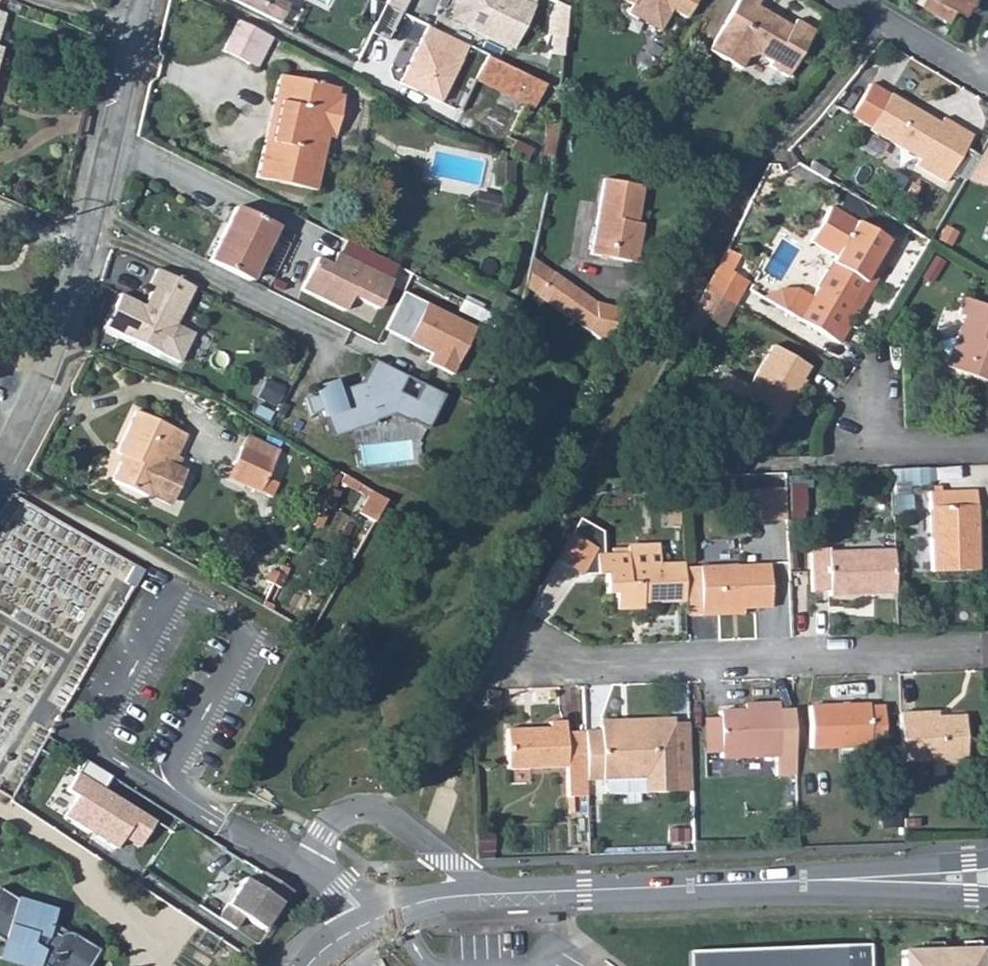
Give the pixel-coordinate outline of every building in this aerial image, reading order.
[(280,24),(290,3),(284,0),(232,0),(280,24)] [(444,13),(512,48),(532,6),(520,0),(450,0),(444,13)] [(657,32),(669,10),(684,19),(695,0),(622,0),(631,5),(626,14),(657,32)] [(742,70),(750,58),(759,55),(774,64),(771,68),(791,79),(817,35),(798,23),(794,30),(759,9),(763,2),(760,0),(740,0),(710,52),(742,70)] [(925,6),(954,23),(961,10),(966,2),(976,8),(980,0),(928,0),(925,6)] [(961,10),(971,16),(976,8),(966,2),(961,10)] [(402,13),(385,5),(370,33),(387,42),(402,13)] [(232,17),(216,48),(249,65),(266,34),(232,17)] [(469,46),(428,26),(400,84),(440,103),(469,46)] [(565,37),(553,36),(552,55),(564,55),(565,37)] [(477,79),(502,91),(514,68),(488,56),(477,79)] [(502,91),(534,107),(546,84),(514,68),(502,91)] [(255,177),(315,191),(327,139),(336,140),(345,97),(337,95),(338,89),(280,74),(274,97),(280,99),(270,139),(265,138),(255,177)] [(889,93),(866,130),(916,160),(912,166),(942,184),(970,137),(941,120),(939,123),(889,93)] [(552,155),(558,115),(548,113),(542,153),(552,155)] [(963,179),(987,189),(987,137),(963,179)] [(494,185),(504,186),(505,161),(495,161),(494,185)] [(587,255),(633,263),(638,236),(634,222),(641,186),(601,179),(587,255)] [(472,208),(497,214),(501,196),(475,191),(472,208)] [(208,261),(250,282),(277,227),(235,206),(208,261)] [(848,305),(885,242),(827,207),(806,242),(830,257),(793,319),(836,344),(856,310),(848,305)] [(848,305),(856,310),(894,247),(885,242),(848,305)] [(722,250),(701,289),(728,305),(742,282),(725,272),(735,257),(722,250)] [(319,258),(302,292),(345,313),(353,298),(380,312),(396,280),(337,251),(331,264),(319,258)] [(122,296),(106,328),(180,366),(194,336),(176,328),(195,289),(158,271),(150,287),(155,288),(148,302),(152,304),(149,309),(122,296)] [(535,297),(572,322),(587,300),(551,274),(535,297)] [(728,305),(701,289),(690,311),(716,327),(728,305)] [(404,293),(385,330),(432,354),(426,364),(453,378),(477,330),(404,293)] [(464,298),(457,310),(492,328),(498,315),(464,298)] [(987,384),(987,309),(961,299),(955,315),(959,317),(940,366),(987,384)] [(729,413),(767,435),(779,415),(782,416),(802,381),(800,380),(806,368),(768,346),(729,413)] [(316,395),(304,398),(310,415),(324,411),(331,438),(353,431),(375,424),(375,421),(392,415),(408,424),(409,421),(426,430),(443,396),(372,361),(360,383),(339,390),(335,380),(314,387),(316,395)] [(110,479),(151,500),(152,497),(167,505),(184,471),(177,468),(181,460),(176,457),(186,435),(136,411),(114,460),(119,462),(110,479)] [(248,435),(242,446),(273,461),(278,450),(248,435)] [(232,465),(249,473),(243,485),(269,498),(277,483),(265,476),(273,461),(242,446),(232,465)] [(226,477),(243,485),(249,473),(232,465),(226,477)] [(360,484),(344,474),(340,482),(356,492),(360,484)] [(787,486),(788,512),(799,512),(798,486),(787,486)] [(762,487),(762,505),(775,505),(774,487),(762,487)] [(372,491),(359,514),(372,522),(385,500),(372,491)] [(973,491),(950,493),(950,507),(973,506),(973,491)] [(925,493),(928,573),(976,571),(973,506),(950,507),(950,493),(925,493)] [(551,560),(577,575),(592,549),(566,534),(551,560)] [(679,564),(653,564),(652,546),(623,547),(623,554),(592,555),(593,576),(602,575),(602,595),(612,595),(612,612),(640,610),(640,605),(681,603),(679,564)] [(890,551),(824,554),(824,551),(806,552),(807,592),(825,592),(825,597),(892,595),(890,551)] [(134,563),(123,583),(134,589),(146,569),(134,563)] [(696,568),(698,618),(740,617),(741,610),(768,609),(766,565),(696,568)] [(483,710),(496,709),(496,694),(483,694),(483,710)] [(716,720),(717,754),(717,760),(773,759),(774,776),(794,775),(791,710),(776,711),(776,703),(740,705),(740,710),(716,711),(716,720)] [(806,707),(808,750),(882,748),(881,706),(866,707),(865,704),(806,707)] [(896,714),(898,764),(963,761),(961,717),(936,718),(913,718),(913,713),(896,714)] [(716,720),(700,720),(701,755),(717,754),(716,720)] [(581,732),(563,732),(562,723),(546,723),(546,728),(503,729),(504,771),(563,769),(564,798),(583,797),(583,782),(581,732)] [(581,732),(583,782),(600,782),(600,790),(606,796),(674,793),(673,756),(687,755),(686,723),(596,726),(596,731),(581,732)] [(687,755),(673,756),(674,793),(688,793),(687,755)] [(86,759),(67,789),(76,796),(64,815),(90,832),(94,826),(100,830),(96,836),(115,849),(139,812),(104,789),(112,776),(86,759)] [(900,821),(900,830),(916,829),(916,820),(900,821)] [(470,831),(471,849),(492,849),(491,831),(470,831)] [(292,892),(262,873),(253,886),(243,879),(217,918),(234,930),(243,918),(262,931),(279,905),(282,907),(292,892)] [(0,889),(0,936),(6,940),(0,958),(0,961),(13,965),(41,965),(42,963),(48,965),(91,965),(101,949),(77,934),(73,932),(71,932),(67,932),(64,933),(61,934),(51,929),(58,912),(19,901),(1,887),(0,889)] [(905,955),(905,965),(946,965),(945,951),(941,952),(941,944),(921,944),(921,954),(905,955)] [(985,953),(968,953),(968,944),(948,944),(949,951),(945,951),(946,965),(985,965),(985,953)] [(869,948),(690,955),(690,965),(869,965),(869,948)]
